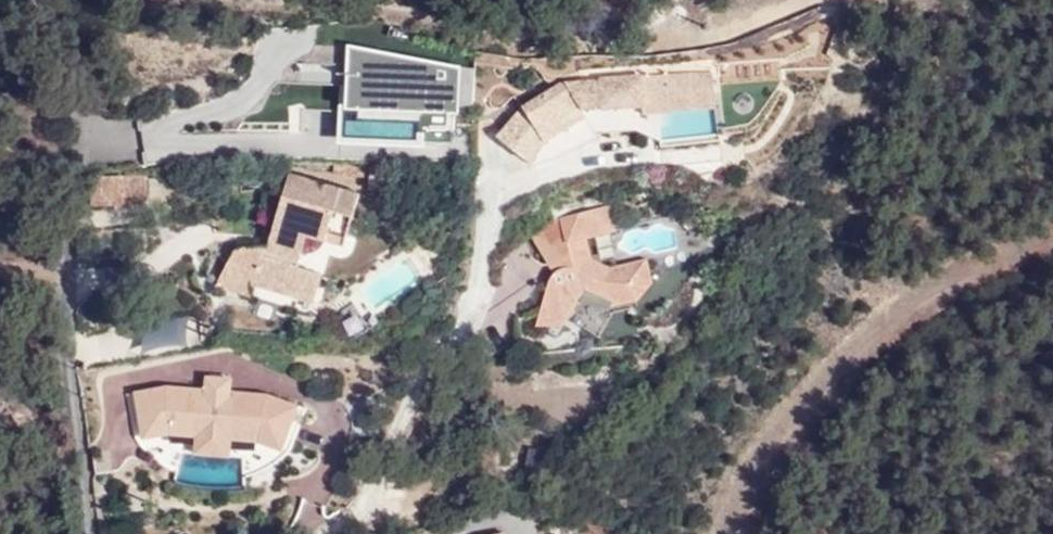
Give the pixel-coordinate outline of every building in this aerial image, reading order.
[(458,70),(345,46),(339,147),(423,150),(422,136),(455,135),(458,70)] [(648,106),(646,106),(647,116),(662,114),(719,108),(715,73),(682,73),(684,95),(673,96),(670,75),(645,77),(648,106)] [(586,111),(646,106),(648,106),(645,77),(568,83),(525,107),(498,137),(531,162),(548,140),(588,116),(586,111)] [(334,175),(372,180),(372,170),(334,164),(334,175)] [(125,200),(124,175),(91,175),(90,203),(114,204),(122,203),(125,203),(125,200)] [(145,175),(124,175),(125,200),(147,199),(145,175)] [(255,284),(292,296),(301,268),(298,267),(309,236),(327,243),(336,216),(353,221),(361,198),(290,175),(270,232),(276,234),(272,245),(261,243),(234,251),(215,283),(250,293),(255,284)] [(530,233),(555,273),(551,278),(537,323),(569,316),(586,292),(613,304),(639,299),(653,282),(647,258),(626,263),(613,267),(594,258),(587,236),(617,229),(610,203),(562,216),(530,233)] [(336,216),(327,243),(344,250),(353,221),(336,216)] [(587,236),(594,258),(613,267),(626,263),(619,228),(617,229),(587,236)] [(267,231),(261,243),(272,245),(276,234),(270,232),(267,231)] [(368,281),(379,301),(413,284),(402,263),(368,281)] [(301,268),(292,296),(311,302),(320,276),(301,268)] [(536,325),(562,327),(569,316),(537,323),(536,325)] [(134,391),(140,429),(169,424),(260,433),(283,443),(296,407),(265,394),(228,391),(229,380),(205,378),(203,389),(165,385),(134,391)] [(194,436),(192,452),(227,455),(229,440),(259,443),(279,452),(283,443),(260,433),(169,424),(140,429),(141,438),(163,434),(194,436)]
